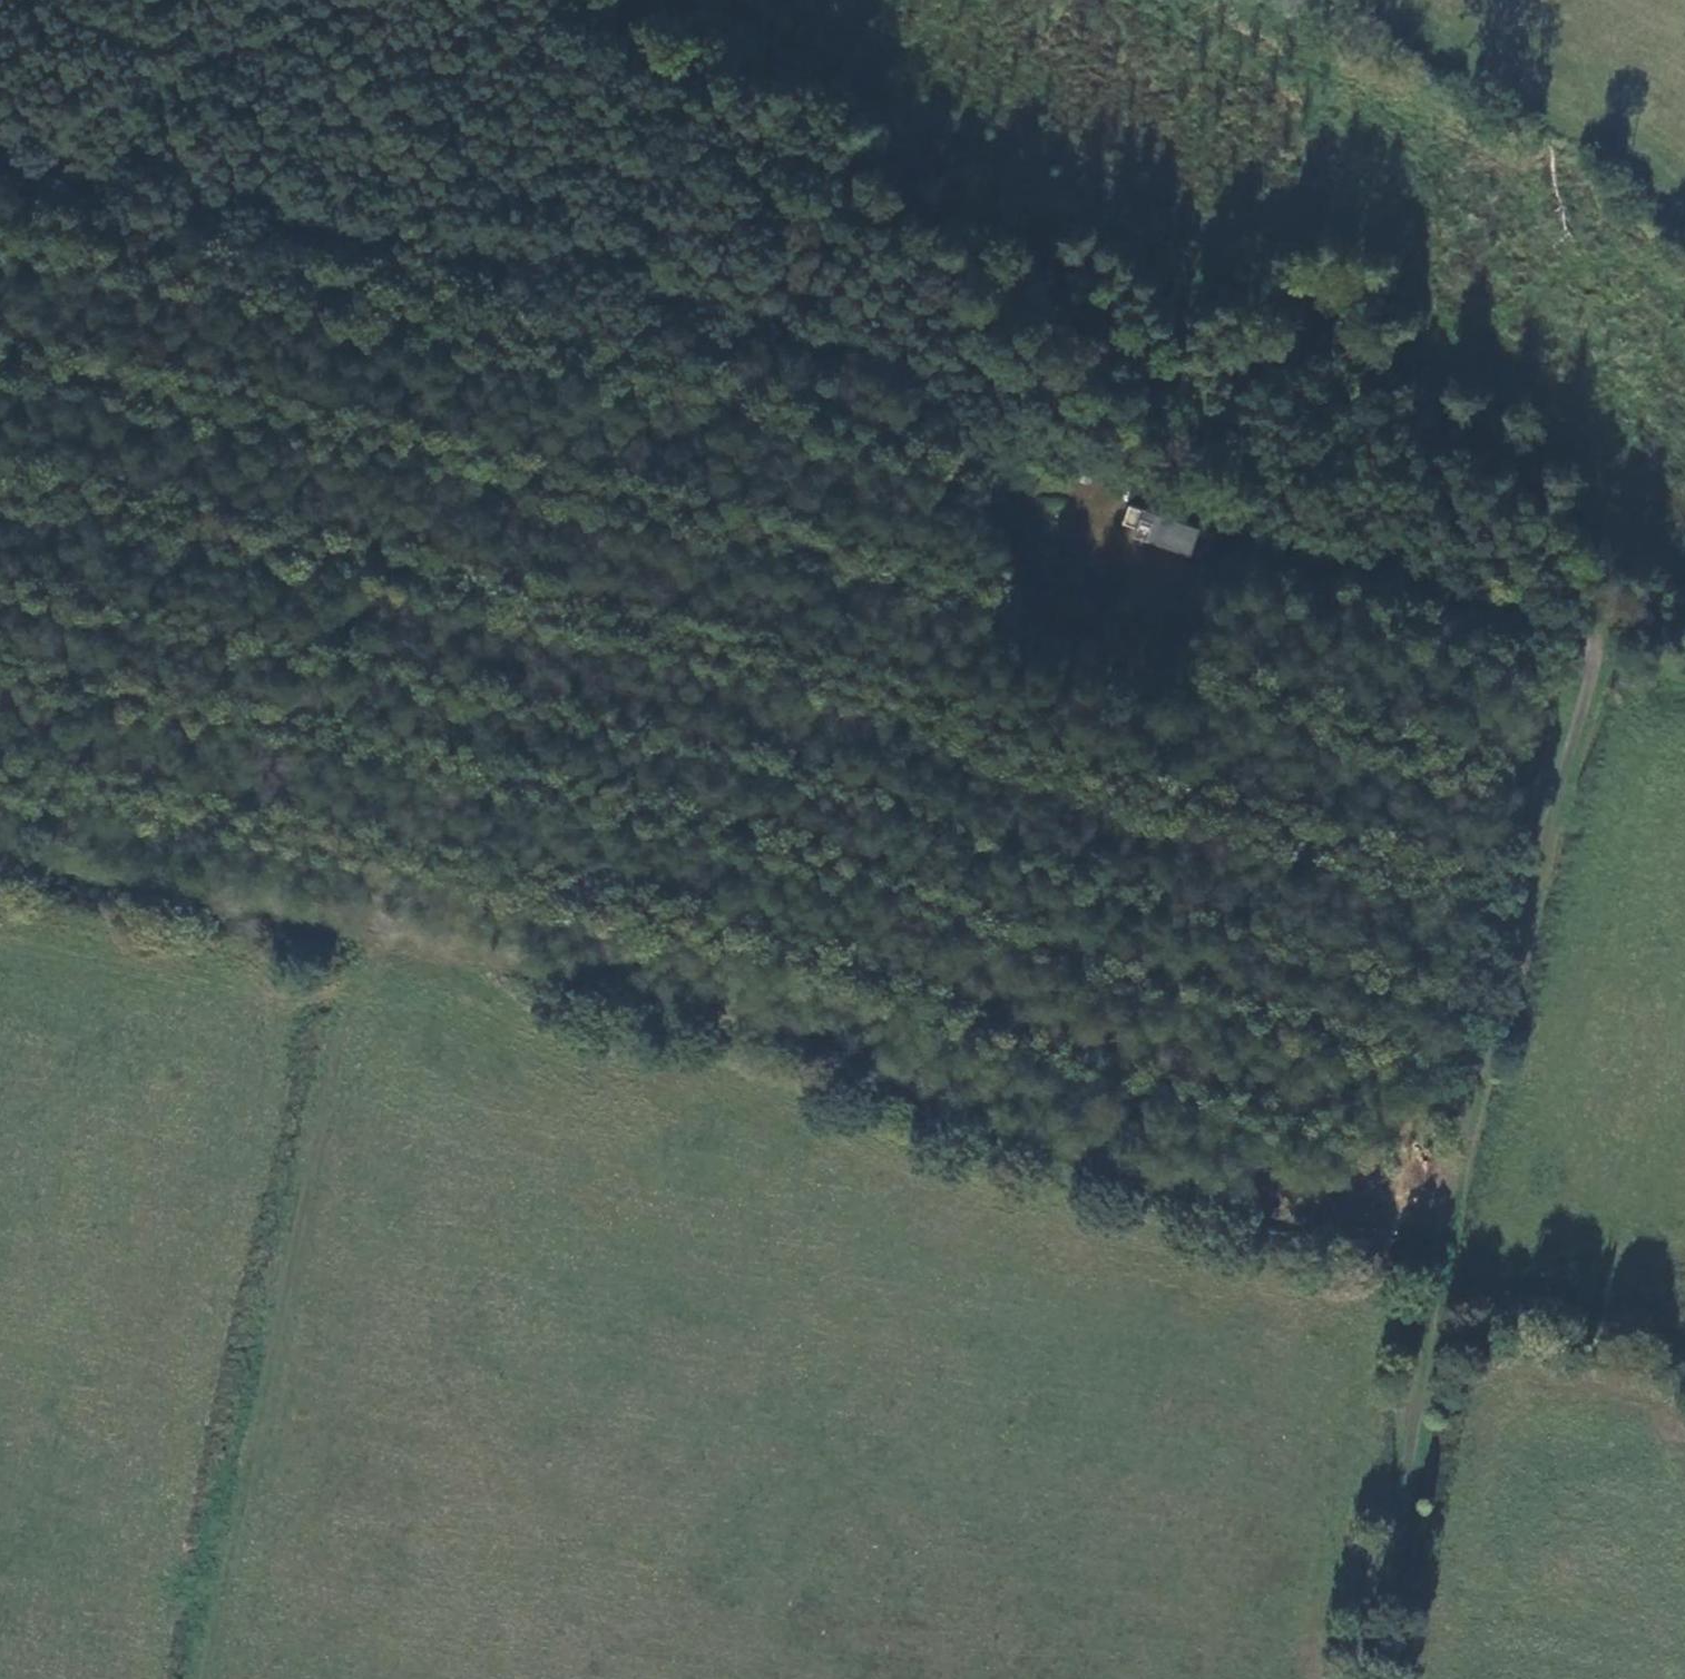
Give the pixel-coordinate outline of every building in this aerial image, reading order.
[(1201,531),(1140,509),(1129,541),(1189,562),(1201,531)]
